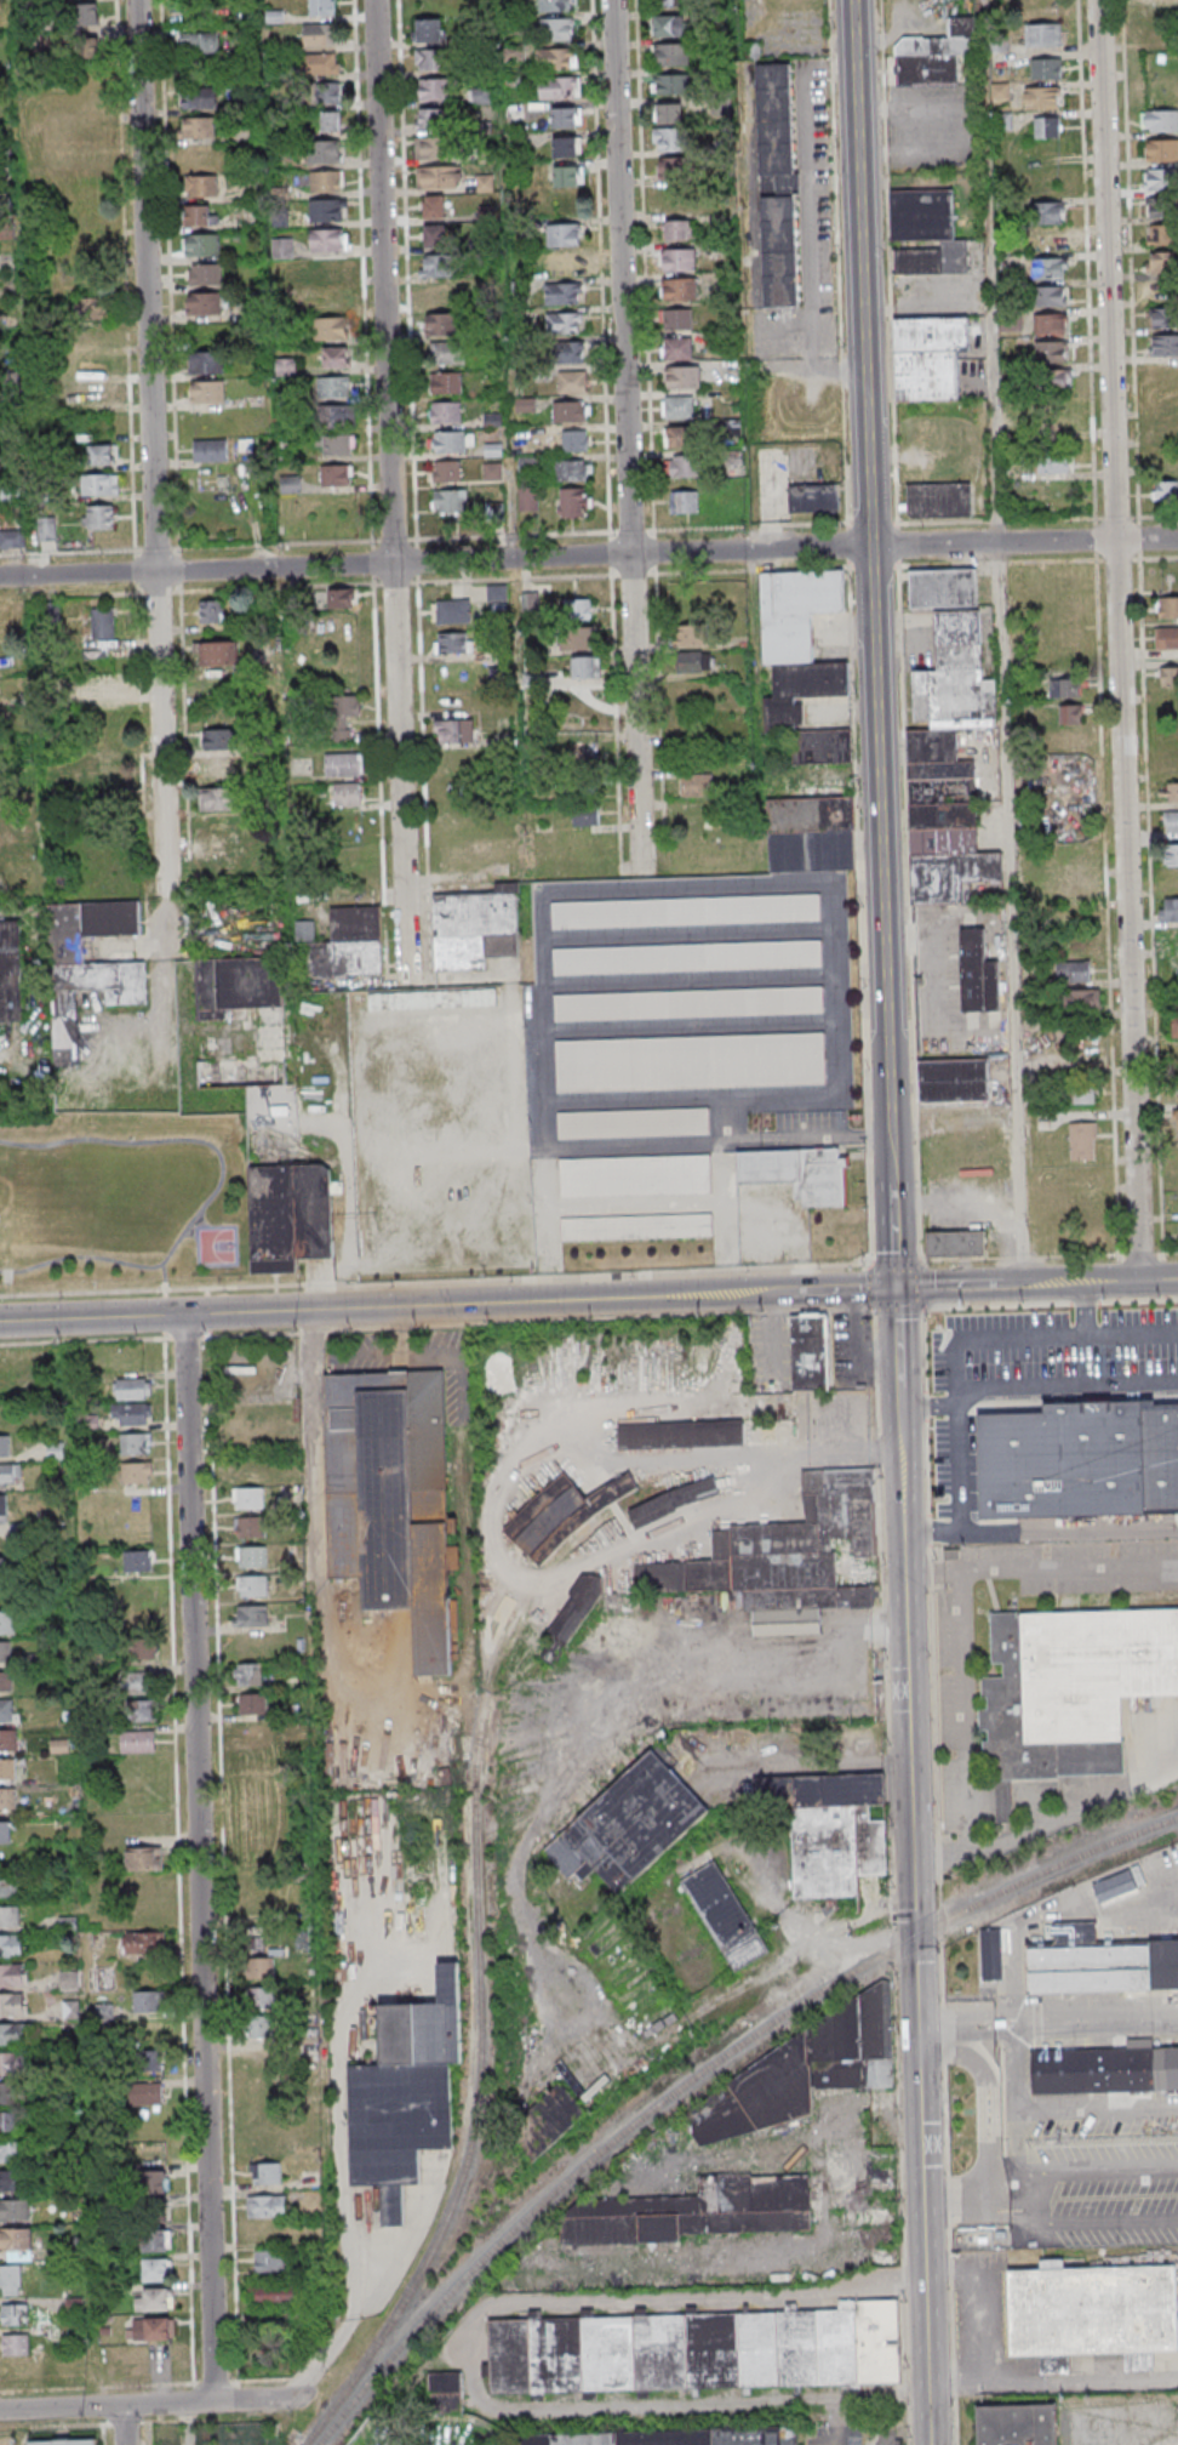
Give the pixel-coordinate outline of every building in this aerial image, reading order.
[(309,16),(334,16),(334,0),(309,0),(309,16)] [(539,12),(573,12),(573,0),(539,0),(539,12)] [(97,27),(97,4),(70,4),(70,27),(97,27)] [(684,15),(654,15),(654,36),(684,36),(684,15)] [(896,84),(975,83),(974,17),(948,17),(948,37),(896,38),(896,84)] [(442,19),(414,19),(414,42),(442,42),(442,19)] [(573,40),(573,19),(543,19),(543,40),(573,40)] [(336,47),(336,24),(304,24),(304,47),(336,47)] [(1024,24),(1024,46),(1062,46),(1062,24),(1024,24)] [(182,33),(182,54),(219,54),(219,33),(182,33)] [(100,38),(73,38),(73,59),(100,59),(100,38)] [(990,51),(1008,51),(1008,38),(990,38),(990,51)] [(688,44),(655,44),(655,65),(688,65),(688,44)] [(538,69),(575,69),(575,48),(538,48),(538,69)] [(444,50),(416,50),(416,72),(444,72),(444,50)] [(339,54),(301,54),(301,75),(339,75),(339,54)] [(1031,58),(1031,78),(1060,78),(1060,58),(1031,58)] [(757,64),(763,308),(799,307),(793,63),(757,64)] [(691,95),(691,74),(652,74),(652,95),(691,95)] [(580,99),(580,77),(538,77),(538,99),(580,99)] [(418,102),(452,102),(452,80),(418,80),(418,102)] [(341,106),(341,84),(314,84),(314,106),(341,106)] [(180,108),(217,108),(217,87),(180,87),(180,108)] [(1060,107),(1060,87),(1024,87),(1024,107),(1060,107)] [(658,104),(658,124),(681,124),(681,104),(658,104)] [(581,127),(581,107),(552,107),(552,127),(581,127)] [(419,130),(445,130),(445,110),(419,110),(419,130)] [(1141,133),(1177,133),(1177,111),(1141,111),(1141,133)] [(320,113),(320,134),(342,134),(342,113),(320,113)] [(1034,117),(1034,137),(1061,137),(1061,117),(1034,117)] [(184,139),(216,139),(216,118),(184,118),(184,139)] [(684,152),(684,128),(653,129),(653,152),(684,152)] [(580,137),(553,137),(553,158),(580,158),(580,137)] [(448,160),(448,138),(418,138),(418,160),(448,160)] [(1146,141),(1146,162),(1177,162),(1177,141),(1146,141)] [(341,142),(307,142),(307,164),(341,164),(341,142)] [(217,147),(183,147),(183,169),(217,169),(217,147)] [(693,158),(659,158),(659,182),(693,182),(693,158)] [(461,189),(461,167),(417,167),(417,189),(461,189)] [(579,167),(553,167),(553,187),(579,187),(579,167)] [(1143,191),(1177,191),(1177,169),(1143,169),(1143,191)] [(343,171),(311,171),(311,191),(343,191),(343,171)] [(184,176),(184,197),(218,197),(218,176),(184,176)] [(477,176),(477,192),(492,192),(492,176),(477,176)] [(895,275),(968,273),(967,222),(955,222),(954,189),(890,190),(891,245),(894,245),(895,275)] [(423,196),(423,219),(445,219),(445,196),(423,196)] [(1146,198),(1146,218),(1175,218),(1175,198),(1146,198)] [(347,223),(347,199),(311,199),(311,223),(347,223)] [(1063,224),(1063,202),(1038,202),(1038,224),(1063,224)] [(184,226),(212,226),(212,205),(184,205),(184,226)] [(664,239),(696,239),(696,220),(664,220),(664,239)] [(580,224),(547,224),(547,247),(580,247),(580,224)] [(447,247),(447,225),(425,225),(425,247),(447,247)] [(1147,246),(1175,246),(1175,225),(1147,225),(1147,246)] [(347,230),(310,230),(310,253),(347,253),(347,230)] [(1065,231),(1031,231),(1031,251),(1065,251),(1065,231)] [(185,257),(220,257),(220,234),(185,234),(185,257)] [(292,240),(274,240),(274,258),(292,258),(292,240)] [(696,249),(664,249),(664,273),(696,273),(696,249)] [(1148,273),(1177,273),(1177,252),(1148,252),(1148,273)] [(548,276),(581,276),(581,253),(548,253),(548,276)] [(454,278),(454,255),(421,255),(421,278),(454,278)] [(1067,279),(1067,258),(1033,258),(1033,279),(1067,279)] [(348,261),(311,261),(311,284),(348,284),(348,261)] [(221,286),(221,264),(189,264),(189,286),(221,286)] [(662,280),(662,302),(697,302),(697,280),(662,280)] [(545,283),(545,304),(584,304),(584,283),(545,283)] [(452,306),(452,284),(419,284),(419,306),(452,306)] [(1066,306),(1065,286),(1033,286),(1034,306),(1066,306)] [(222,294),(187,294),(187,315),(222,315),(222,294)] [(109,299),(79,299),(79,320),(109,320),(109,299)] [(1176,308),(1150,308),(1150,328),(1176,328),(1176,308)] [(692,331),(692,310),(664,310),(664,331),(692,331)] [(460,336),(460,313),(424,313),(424,336),(460,336)] [(581,313),(547,313),(547,333),(581,333),(581,313)] [(1067,333),(1067,314),(1034,314),(1034,333),(1067,333)] [(895,402),(960,401),(959,351),(970,351),(970,317),(894,318),(895,402)] [(313,341),(347,341),(347,318),(313,318),(313,341)] [(1177,355),(1177,335),(1150,335),(1150,355),(1177,355)] [(664,362),(693,362),(693,339),(664,339),(664,362)] [(1066,362),(1066,341),(1035,341),(1035,362),(1066,362)] [(463,343),(430,343),(430,364),(463,364),(463,343)] [(584,364),(584,343),(561,343),(561,364),(584,364)] [(349,366),(346,347),(322,351),(325,370),(349,366)] [(191,351),(191,374),(224,374),(224,351),(191,351)] [(700,368),(666,368),(666,390),(700,390),(700,368)] [(1067,391),(1067,370),(1038,370),(1038,391),(1067,391)] [(557,372),(557,394),(586,394),(586,372),(557,372)] [(462,395),(462,373),(429,373),(429,395),(462,395)] [(316,378),(316,399),(348,399),(348,378),(316,378)] [(195,380),(195,403),(225,403),(225,380),(195,380)] [(79,406),(115,406),(115,386),(79,386),(79,406)] [(663,398),(663,420),(693,420),(693,398),(663,398)] [(588,401),(555,401),(555,422),(588,422),(588,401)] [(461,403),(431,403),(431,425),(461,425),(461,403)] [(1068,405),(1039,405),(1039,429),(1068,429),(1068,405)] [(356,407),(316,407),(316,429),(356,429),(356,407)] [(1154,419),(1154,438),(1177,438),(1177,419),(1154,419)] [(693,427),(668,427),(668,448),(693,448),(693,427)] [(562,451),(588,451),(588,430),(562,430),(562,451)] [(468,432),(433,432),(433,454),(468,454),(468,432)] [(354,456),(354,436),(318,436),(318,456),(354,456)] [(194,461),(227,461),(227,439),(194,439),(194,461)] [(113,445),(90,445),(90,464),(113,464),(113,445)] [(742,453),(724,453),(724,467),(742,467),(742,453)] [(1070,472),(1070,454),(1039,454),(1039,472),(1070,472)] [(672,457),(671,478),(702,478),(702,457),(672,457)] [(555,460),(555,482),(591,482),(591,460),(555,460)] [(461,462),(432,462),(432,484),(461,484),(461,462)] [(320,486),(351,486),(351,466),(320,466),(320,486)] [(493,476),(494,466),(486,466),(485,475),(493,476)] [(82,495),(119,495),(119,474),(82,474),(82,495)] [(280,475),(280,493),(300,493),(300,475),(280,475)] [(1177,501),(1177,481),(1154,481),(1154,501),(1177,501)] [(837,485),(789,485),(789,512),(837,512),(837,485)] [(972,518),(972,485),(908,485),(908,518),(972,518)] [(586,488),(559,488),(559,518),(586,518),(586,488)] [(467,514),(467,491),(433,491),(433,514),(467,514)] [(698,516),(698,492),(669,492),(669,516),(698,516)] [(114,505),(84,505),(84,529),(114,529),(114,505)] [(39,542),(56,542),(56,517),(39,517),(39,542)] [(24,531),(0,531),(0,548),(24,548),(24,531)] [(910,608),(977,607),(977,568),(910,569),(910,608)] [(765,572),(768,733),(793,733),(794,766),(852,765),(851,730),(803,731),(803,697),(850,696),(849,662),(813,663),(812,613),(844,612),(843,571),(765,572)] [(507,584),(487,584),(487,602),(507,602),(507,584)] [(719,598),(732,595),(729,584),(716,587),(719,598)] [(352,589),(327,589),(327,609),(352,609),(352,589)] [(1157,597),(1157,618),(1177,618),(1177,597),(1157,597)] [(470,599),(435,599),(435,623),(470,623),(470,599)] [(591,599),(564,599),(564,619),(591,619),(591,599)] [(200,622),(224,622),(224,600),(200,600),(200,622)] [(90,608),(90,640),(114,640),(114,608),(90,608)] [(911,905),(970,904),(970,883),(1003,882),(1002,853),(977,854),(975,761),(958,761),(958,727),(996,726),(995,679),(983,679),(981,610),(935,611),(936,670),(914,671),(915,721),(931,721),(931,729),(907,730),(911,905)] [(708,646),(708,625),(676,625),(676,646),(708,646)] [(561,627),(561,651),(595,651),(595,627),(561,627)] [(1155,628),(1155,651),(1177,651),(1177,628),(1155,628)] [(435,632),(435,654),(472,654),(472,632),(435,632)] [(238,666),(238,642),(199,642),(199,666),(238,666)] [(676,651),(676,673),(711,673),(711,651),(676,651)] [(571,679),(597,680),(598,658),(572,657),(571,679)] [(1160,688),(1177,688),(1177,668),(1160,668),(1160,688)] [(1050,699),(1081,699),(1081,681),(1050,681),(1050,699)] [(330,696),(328,743),(349,744),(350,717),(359,718),(360,697),(330,696)] [(1082,706),(1059,706),(1059,726),(1082,726),(1082,706)] [(473,720),(437,720),(437,746),(473,746),(473,720)] [(239,729),(204,729),(204,750),(239,750),(239,729)] [(1081,753),(1081,730),(1059,730),(1059,753),(1081,753)] [(325,755),(325,778),(360,778),(360,755),(325,755)] [(239,780),(239,759),(202,759),(202,780),(239,780)] [(681,798),(712,798),(712,775),(681,775),(681,798)] [(1166,783),(1166,803),(1177,803),(1177,783),(1166,783)] [(362,806),(360,784),(334,787),(336,809),(362,806)] [(199,788),(199,810),(239,810),(239,788),(199,788)] [(857,870),(855,796),(767,798),(769,873),(857,870)] [(574,825),(598,825),(598,809),(574,809),(574,825)] [(1167,811),(1167,833),(1177,833),(1177,811),(1167,811)] [(247,841),(247,819),(211,819),(211,841),(247,841)] [(1177,866),(1177,843),(1167,843),(1167,866),(1177,866)] [(1091,877),(1053,877),(1053,900),(1091,900),(1091,877)] [(434,893),(435,970),(486,970),(486,958),(519,958),(518,893),(434,893)] [(821,921),(820,895),(551,901),(552,928),(821,921)] [(1161,898),(1161,922),(1177,922),(1177,898),(1161,898)] [(145,963),(84,964),(84,937),(141,936),(140,902),(50,904),(53,1067),(78,1066),(77,991),(106,991),(107,1006),(146,1005),(145,963)] [(383,974),(382,906),(330,907),(331,942),(306,942),(307,977),(383,974)] [(21,1023),(20,920),(0,920),(0,1023),(21,1023)] [(998,961),(986,961),(985,930),(960,930),(961,1012),(999,1011),(998,961)] [(554,975),(823,968),(822,940),(553,947),(554,975)] [(284,957),(196,959),(197,1020),(229,1020),(229,1008),(285,1008),(284,957)] [(1090,983),(1090,962),(1061,962),(1061,983),(1090,983)] [(824,1015),(823,987),(554,993),(555,1020),(824,1015)] [(1100,990),(1065,990),(1065,1013),(1100,1013),(1100,990)] [(826,1086),(825,1034),(555,1038),(556,1090),(826,1086)] [(916,1060),(917,1103),(991,1101),(990,1058),(916,1060)] [(1094,1104),(1094,1088),(1073,1088),(1073,1104),(1094,1104)] [(557,1111),(558,1138),(710,1136),(709,1109),(557,1111)] [(1070,1122),(1070,1159),(1097,1159),(1097,1122),(1070,1122)] [(736,1151),(737,1184),(797,1183),(797,1208),(848,1206),(846,1157),(840,1157),(840,1148),(736,1151)] [(712,1194),(711,1154),(560,1158),(560,1197),(712,1194)] [(250,1166),(252,1274),(298,1273),(298,1259),(333,1259),(332,1165),(250,1166)] [(713,1238),(712,1214),(562,1216),(562,1240),(713,1238)] [(927,1232),(927,1258),(986,1258),(986,1232),(927,1232)] [(794,1320),(797,1391),(834,1390),(830,1317),(794,1320)] [(325,1378),(331,1583),(366,1581),(367,1617),(418,1615),(421,1681),(453,1681),(450,1539),(459,1539),(459,1524),(450,1524),(445,1374),(325,1378)] [(116,1378),(116,1399),(151,1399),(151,1378),(116,1378)] [(230,1400),(260,1400),(260,1388),(230,1388),(230,1400)] [(151,1425),(151,1403),(113,1403),(113,1425),(151,1425)] [(1177,1516),(1177,1410),(1159,1410),(1157,1406),(1050,1408),(1050,1418),(983,1420),(985,1522),(1177,1516)] [(621,1427),(622,1453),(748,1447),(747,1421),(621,1427)] [(151,1455),(151,1433),(121,1433),(121,1455),(151,1455)] [(10,1457),(10,1435),(0,1435),(0,1457),(10,1457)] [(49,1456),(63,1456),(63,1443),(48,1443),(49,1456)] [(121,1483),(153,1483),(153,1462),(121,1462),(121,1483)] [(0,1464),(0,1483),(21,1483),(21,1464),(0,1464)] [(839,1589),(837,1555),(834,1555),(833,1539),(853,1538),(854,1556),(858,1560),(875,1560),(873,1472),(807,1475),(810,1524),(733,1527),(733,1531),(715,1532),(716,1562),(636,1565),(637,1596),(745,1592),(839,1589)] [(508,1533),(543,1568),(565,1546),(583,1528),(599,1517),(619,1504),(640,1492),(631,1475),(589,1503),(567,1476),(534,1505),(508,1533)] [(677,1511),(724,1497),(717,1480),(671,1495),(677,1511)] [(264,1509),(264,1487),(233,1488),(234,1509),(264,1509)] [(630,1512),(639,1533),(679,1515),(677,1511),(671,1495),(630,1512)] [(266,1517),(235,1517),(235,1537),(266,1537),(266,1517)] [(267,1567),(267,1546),(236,1546),(236,1567),(267,1567)] [(124,1572),(151,1572),(151,1550),(124,1551),(124,1572)] [(15,1557),(0,1557),(0,1578),(15,1578),(15,1557)] [(604,1584),(582,1571),(546,1635),(568,1648),(604,1584)] [(268,1597),(267,1575),(237,1576),(237,1597),(268,1597)] [(745,1592),(747,1614),(756,1614),(756,1640),(823,1637),(822,1609),(875,1608),(874,1589),(839,1589),(745,1592)] [(237,1627),(267,1627),(267,1605),(237,1605),(237,1627)] [(0,1611),(0,1634),(16,1634),(16,1611),(0,1611)] [(1024,1617),(1177,1612),(1177,1697),(1125,1699),(1126,1743),(1127,1743),(1128,1776),(1062,1778),(1062,1782),(1014,1783),(1016,1824),(1000,1824),(999,1783),(996,1783),(995,1765),(987,1765),(987,1743),(991,1743),(991,1732),(983,1732),(982,1711),(991,1711),(991,1699),(985,1699),(985,1680),(1007,1679),(1007,1664),(996,1664),(994,1615),(1020,1615),(1020,1619),(1024,1619),(1024,1617)] [(158,1659),(158,1638),(129,1638),(129,1659),(158,1659)] [(11,1642),(0,1642),(0,1662),(11,1662),(11,1642)] [(235,1685),(262,1685),(262,1663),(235,1663),(235,1685)] [(9,1672),(0,1672),(0,1692),(9,1691),(9,1672)] [(267,1714),(267,1693),(239,1693),(239,1714),(267,1714)] [(14,1721),(14,1699),(0,1699),(0,1721),(14,1721)] [(158,1700),(125,1700),(125,1722),(158,1722),(158,1700)] [(235,1726),(235,1749),(273,1749),(273,1726),(235,1726)] [(0,1729),(0,1752),(16,1752),(16,1729),(0,1729)] [(119,1731),(119,1753),(155,1753),(155,1731),(119,1731)] [(547,1854),(656,1752),(711,1813),(622,1897),(596,1870),(584,1881),(578,1875),(571,1881),(547,1854)] [(15,1759),(0,1759),(0,1780),(15,1780),(15,1759)] [(887,1778),(887,1808),(874,1808),(860,1808),(797,1811),(748,1812),(748,1786),(756,1786),(756,1782),(887,1778)] [(16,1789),(0,1789),(0,1811),(16,1811),(16,1789)] [(797,1811),(801,1902),(864,1899),(863,1879),(860,1808),(797,1811)] [(863,1879),(890,1877),(888,1824),(874,1824),(874,1808),(860,1808),(863,1879)] [(10,1822),(0,1822),(0,1845),(10,1845),(10,1822)] [(162,1870),(162,1847),(127,1847),(127,1870),(162,1870)] [(684,1883),(737,1972),(771,1953),(716,1864),(684,1883)] [(0,1878),(0,1897),(24,1897),(24,1878),(0,1878)] [(0,1907),(0,1926),(19,1926),(19,1907),(0,1907)] [(1098,1948),(1177,1945),(1177,1993),(1030,1997),(1029,1947),(1058,1945),(1058,1925),(1097,1923),(1098,1948)] [(124,1932),(124,1954),(165,1954),(165,1932),(124,1932)] [(309,1948),(309,1933),(296,1933),(296,1948),(309,1948)] [(24,1956),(24,1934),(0,1934),(0,1956),(24,1956)] [(274,1958),(248,1957),(247,1980),(274,1980),(274,1958)] [(25,1987),(25,1964),(0,1964),(0,1987),(25,1987)] [(383,2065),(381,2005),(441,2004),(440,1964),(458,1964),(462,2063),(452,2063),(383,2065)] [(78,1972),(60,1972),(60,1990),(78,1990),(78,1972)] [(700,2145),(813,2111),(812,2085),(862,2086),(892,2086),(891,1980),(882,1978),(863,1990),(859,2000),(810,2025),(682,2114),(700,2145)] [(250,1988),(250,2008),(275,2008),(275,1988),(250,1988)] [(133,1992),(133,2013),(164,2013),(164,1992),(133,1992)] [(24,1994),(0,1994),(0,2017),(24,2017),(24,1994)] [(276,2016),(247,2016),(247,2038),(276,2038),(276,2016)] [(31,2044),(31,2024),(0,2024),(0,2044),(31,2044)] [(1157,2052),(1177,2051),(1177,2094),(1036,2101),(1035,2054),(1128,2050),(1128,2040),(1155,2039),(1155,2048),(1157,2048),(1157,2052)] [(26,2076),(26,2052),(0,2052),(0,2076),(26,2076)] [(142,2055),(144,2072),(162,2070),(160,2053),(142,2055)] [(383,2065),(349,2065),(354,2184),(383,2183),(384,2227),(405,2225),(404,2184),(422,2184),(421,2148),(454,2147),(452,2063),(383,2065)] [(0,2082),(0,2107),(29,2107),(29,2082),(0,2082)] [(162,2107),(162,2084),(135,2084),(135,2107),(162,2107)] [(515,2136),(537,2157),(572,2122),(551,2100),(515,2136)] [(26,2132),(26,2113),(0,2113),(0,2132),(26,2132)] [(0,2141),(0,2162),(26,2162),(26,2141),(0,2141)] [(276,2163),(252,2163),(252,2184),(276,2184),(276,2163)] [(0,2170),(0,2191),(25,2191),(25,2170),(0,2170)] [(139,2194),(167,2194),(167,2170),(139,2170),(139,2194)] [(721,2176),(808,2173),(811,2229),(679,2235),(680,2244),(636,2245),(636,2240),(561,2242),(560,2223),(588,2199),(698,2195),(699,2216),(722,2215),(721,2176)] [(247,2217),(287,2217),(287,2196),(247,2196),(247,2217)] [(0,2199),(0,2221),(30,2221),(30,2199),(0,2199)] [(32,2260),(32,2228),(0,2228),(0,2251),(7,2251),(7,2260),(32,2260)] [(138,2253),(170,2253),(170,2231),(138,2231),(138,2253)] [(256,2271),(285,2271),(285,2250),(256,2250),(256,2271)] [(170,2260),(143,2260),(143,2282),(170,2282),(170,2260)] [(1177,2264),(1177,2306),(1177,2348),(1155,2350),(1155,2367),(1125,2370),(1125,2353),(1069,2354),(1070,2370),(1041,2372),(1041,2355),(1010,2355),(1006,2270),(1177,2264)] [(20,2265),(0,2265),(0,2294),(20,2294),(20,2265)] [(300,2284),(250,2284),(250,2305),(300,2305),(300,2284)] [(172,2288),(143,2288),(143,2299),(136,2299),(136,2311),(172,2311),(172,2288)] [(487,2319),(490,2393),(531,2392),(531,2400),(544,2399),(544,2393),(571,2392),(573,2399),(596,2398),(596,2390),(634,2389),(636,2396),(650,2396),(650,2389),(676,2389),(677,2396),(699,2396),(699,2388),(742,2387),(743,2394),(751,2394),(751,2386),(794,2384),(796,2390),(801,2392),(801,2383),(850,2384),(851,2389),(862,2389),(862,2382),(900,2381),(898,2298),(840,2299),(840,2310),(796,2312),(796,2303),(787,2303),(787,2310),(749,2312),(748,2303),(742,2303),(742,2312),(697,2313),(697,2304),(685,2306),(685,2313),(646,2314),(646,2307),(635,2307),(635,2315),(594,2316),(593,2308),(582,2309),(582,2316),(542,2318),(542,2309),(527,2309),(527,2318),(487,2319)] [(29,2304),(0,2304),(0,2326),(29,2326),(29,2304)] [(127,2340),(170,2340),(170,2318),(127,2318),(127,2340)] [(30,2356),(30,2335),(1,2335),(1,2356),(30,2356)] [(432,2411),(462,2410),(462,2373),(431,2374),(432,2411)] [(1058,2411),(1059,2444),(983,2444),(982,2415),(1058,2411)] [(619,2444),(801,2444),(800,2424),(618,2430),(619,2444)] [(618,2430),(619,2444),(515,2444),(515,2434),(618,2430)]
